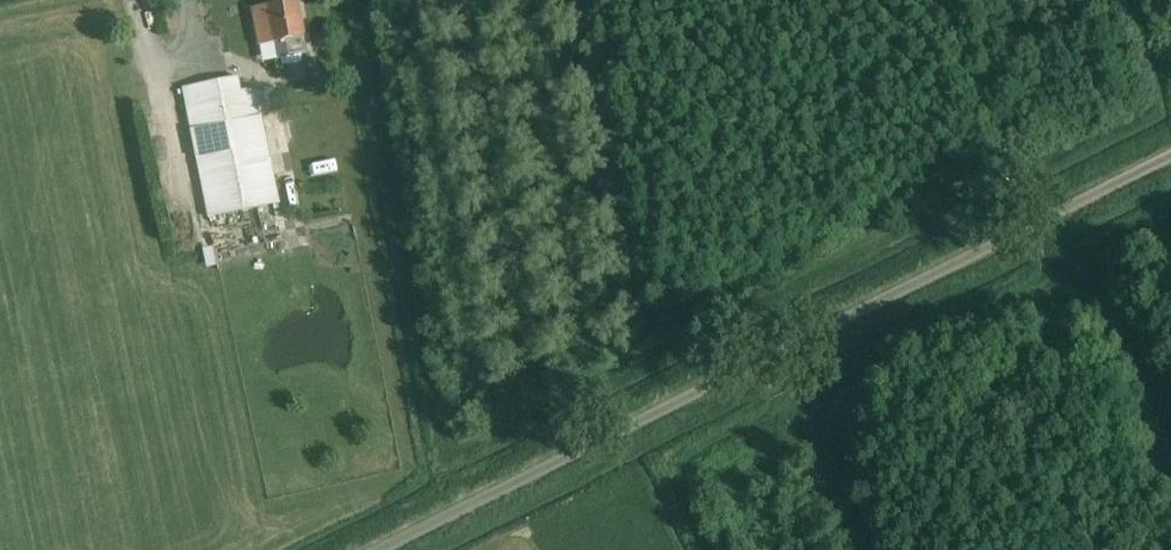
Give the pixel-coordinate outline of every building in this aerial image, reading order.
[(299,3),(269,8),(253,11),(260,46),(275,43),(278,60),(307,55),(304,38),(305,38),(299,3)] [(266,145),(261,118),(256,90),(233,95),(230,81),(183,90),(196,160),(209,219),(279,204),(266,145)]
